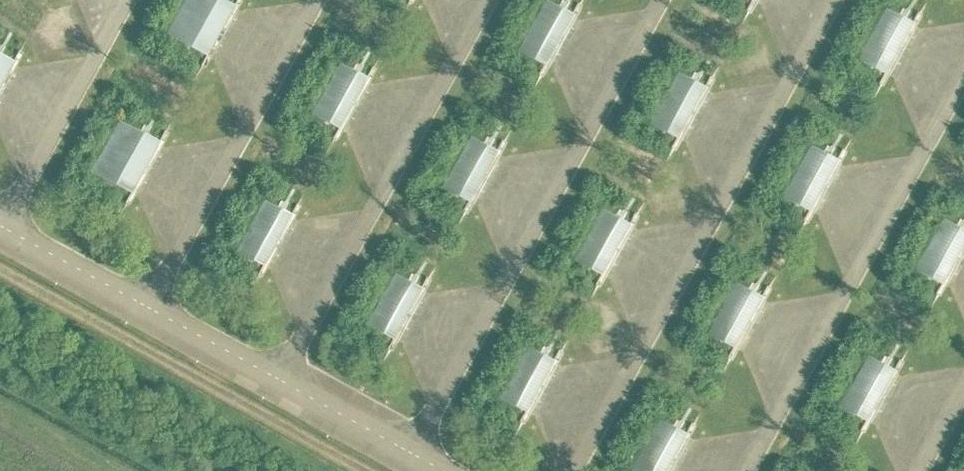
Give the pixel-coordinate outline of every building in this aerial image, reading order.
[(212,0),(186,0),(164,40),(203,62),(232,11),(212,0)] [(580,21),(553,6),(525,58),(552,72),(580,21)] [(914,26),(887,11),(858,63),(885,78),(914,26)] [(0,62),(0,83),(9,67),(0,62)] [(366,84),(339,69),(311,121),(338,136),(366,84)] [(707,91),(680,76),(652,127),(679,142),(707,91)] [(156,148),(117,126),(88,178),(128,199),(156,148)] [(504,160),(477,145),(449,197),(476,212),(504,160)] [(839,163),(812,148),(783,199),(810,214),(839,163)] [(290,222),(264,207),(235,258),(262,273),(290,222)] [(631,230),(604,215),(575,266),(602,281),(631,230)] [(944,221),(916,272),(943,287),(963,248),(963,232),(944,221)] [(429,298),(402,283),(373,334),(400,349),(429,298)] [(762,302),(735,287),(707,339),(734,354),(762,302)] [(555,367),(528,352),(500,404),(527,419),(555,367)] [(895,375),(868,360),(839,411),(866,426),(895,375)] [(660,425),(634,470),(669,470),(687,439),(660,425)]
